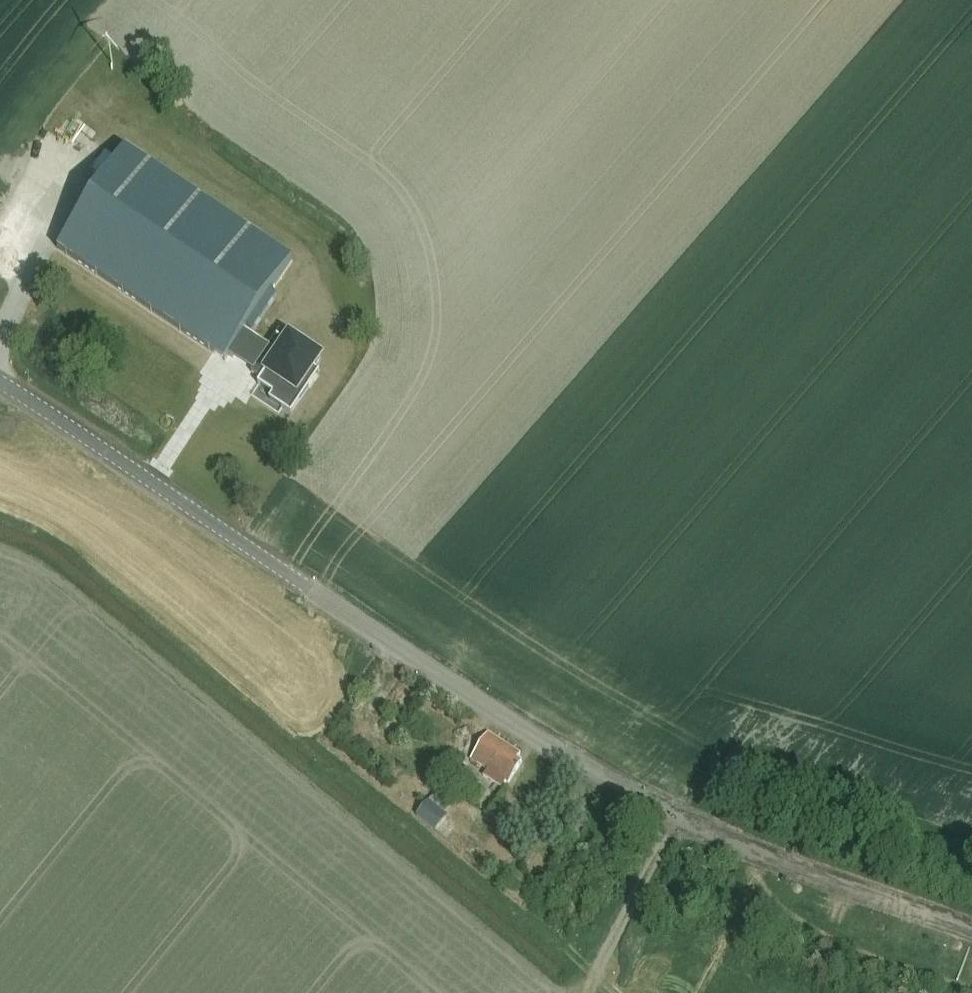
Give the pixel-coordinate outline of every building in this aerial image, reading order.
[(127,150),(60,250),(226,361),(228,357),(230,355),(234,357),(243,344),(249,335),(245,332),(247,328),(252,332),(277,294),(272,291),(292,261),(127,150)] [(280,333),(253,374),(263,380),(259,386),(274,395),(270,400),(293,415),(300,403),(297,401),(323,360),(288,337),(288,338),(280,333)] [(488,733),(471,759),(488,770),(507,782),(509,783),(522,763),(517,759),(521,754),(488,733)] [(466,767),(460,776),(469,782),(475,773),(466,767)] [(488,770),(483,776),(502,789),(507,782),(488,770)] [(439,833),(451,820),(447,816),(457,804),(443,792),(421,818),(439,833)]
